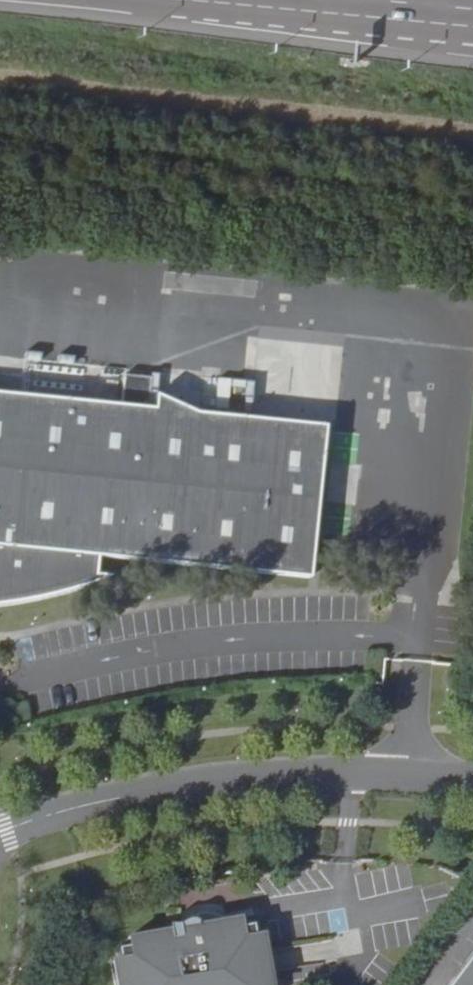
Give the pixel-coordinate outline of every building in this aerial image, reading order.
[(127,378),(127,405),(147,406),(147,378),(127,378)] [(0,395),(0,609),(53,600),(114,582),(118,580),(102,577),(104,560),(317,583),(333,430),(0,395)] [(140,934),(142,942),(129,945),(131,957),(124,959),(130,984),(279,984),(279,983),(285,982),(278,948),(274,927),(267,928),(264,915),(251,919),(249,910),(214,918),(213,914),(205,912),(201,912),(193,915),(189,917),(188,919),(185,920),(179,920),(180,925),(140,934)] [(452,984),(472,984),(472,957),(452,984)]
